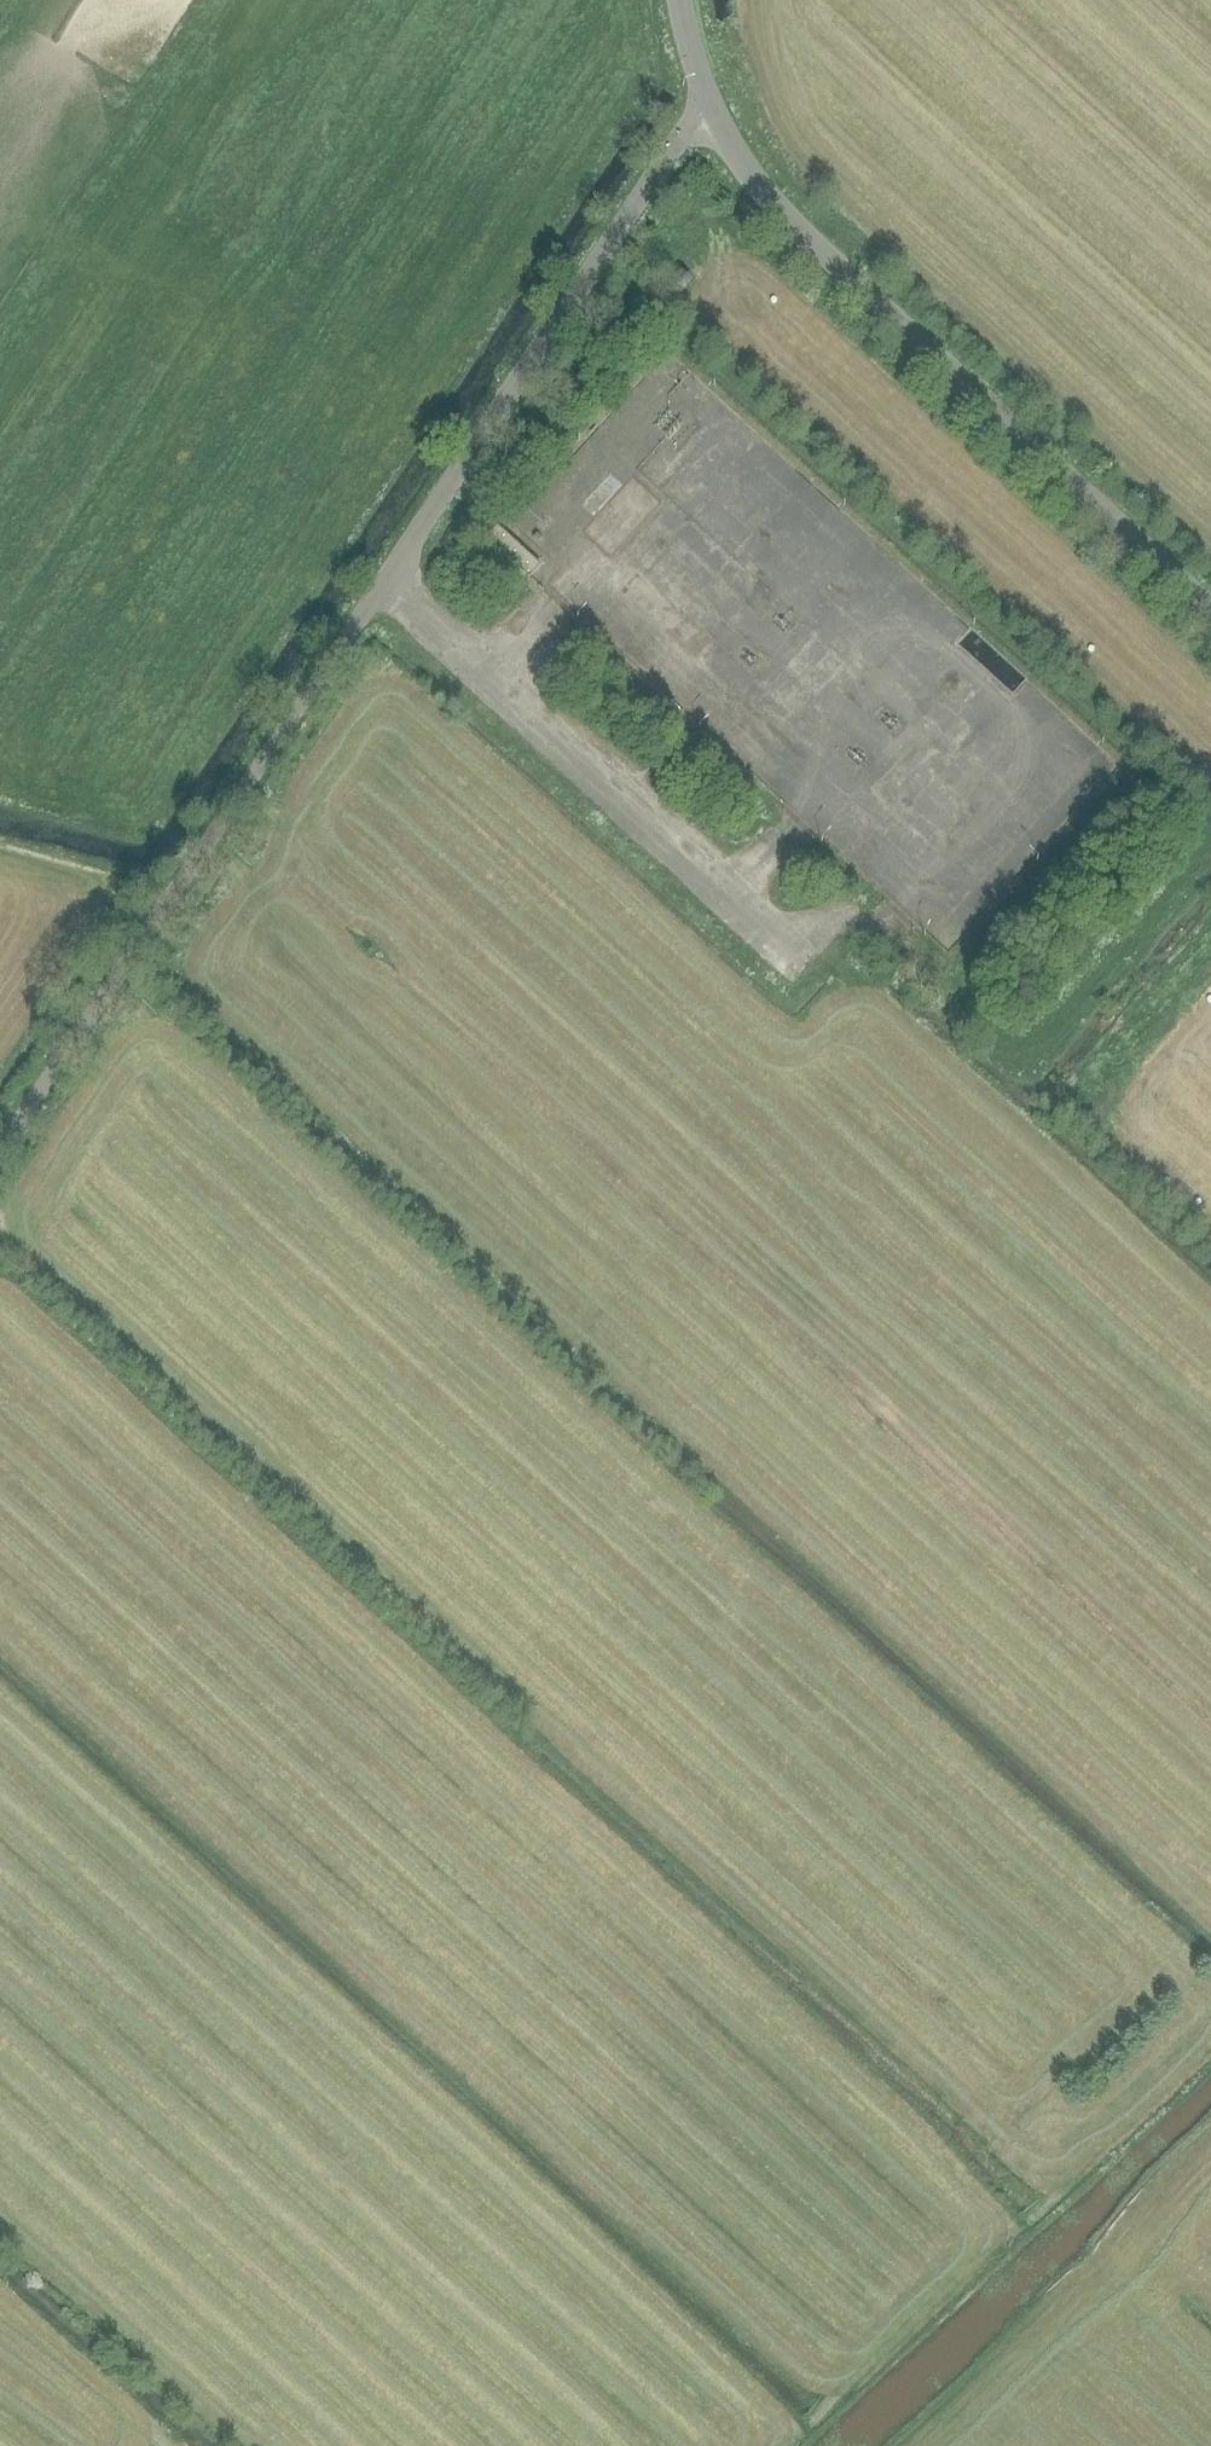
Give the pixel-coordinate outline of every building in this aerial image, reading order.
[(676,297),(691,280),(682,271),(666,289),(676,297)] [(529,578),(541,565),(497,525),(486,538),(529,578)]
